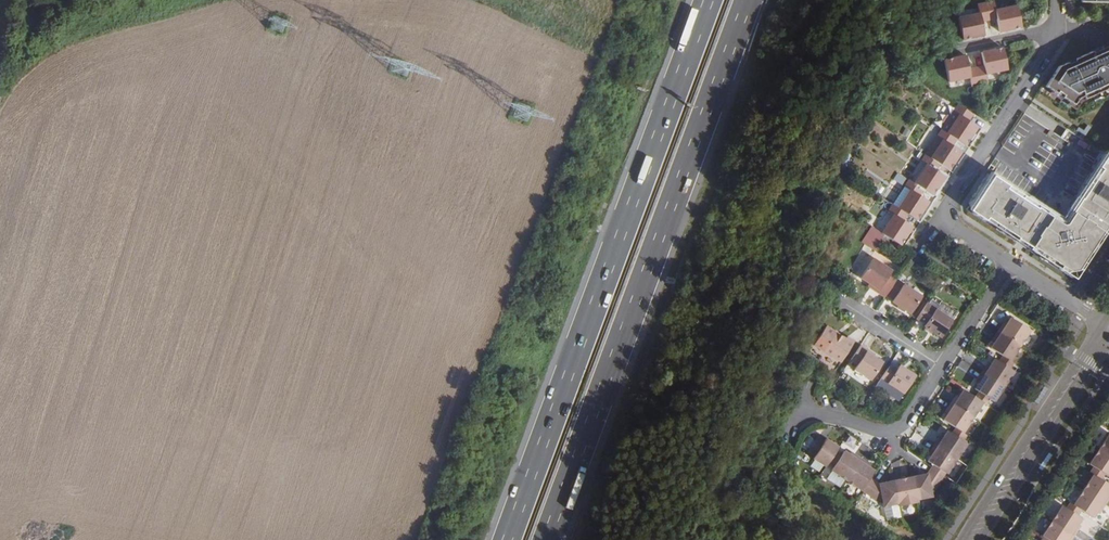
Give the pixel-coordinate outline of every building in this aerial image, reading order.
[(1012,29),(1021,27),(1017,6),(996,10),(994,1),(985,3),(989,21),(997,19),(1000,32),(1008,30),(1008,28),(1012,27),(1012,29)] [(989,21),(985,3),(977,4),(979,13),(958,18),(963,40),(971,38),(971,35),(975,34),(976,37),(984,35),(982,22),(989,21)] [(967,52),(980,50),(979,42),(966,44),(967,52)] [(1058,67),(1047,86),(1058,93),(1059,91),(1065,95),(1064,96),(1076,104),(1080,97),(1085,95),(1086,98),(1107,88),(1108,85),(1108,43),(1058,67)] [(976,67),(980,85),(988,83),(986,74),(1007,70),(1003,48),(994,50),(994,52),(990,53),(989,51),(980,52),(983,66),(976,67)] [(971,86),(980,85),(976,67),(968,69),(965,55),(957,57),(957,59),(952,60),(952,58),(943,59),(948,82),(969,77),(971,86)] [(954,121),(971,124),(968,121),(973,114),(957,104),(952,111),(958,115),(954,121)] [(971,124),(954,121),(946,134),(956,140),(965,146),(969,139),(967,138),(970,134),(972,135),(977,127),(971,124)] [(946,134),(941,130),(936,136),(941,141),(930,158),(940,164),(949,170),(953,164),(951,162),(954,158),(956,160),(961,152),(952,147),(956,140),(946,134)] [(930,158),(925,155),(920,162),(925,166),(914,183),(923,189),(932,196),(937,189),(935,187),(938,183),(940,185),(944,177),(935,171),(940,164),(930,158)] [(1107,156),(1093,178),(1096,180),(1108,160),(1108,157),(1107,156)] [(1096,180),(1093,178),(1088,186),(1091,187),(1084,199),(1093,204),(1094,202),(1099,205),(1098,208),(1108,215),(1108,160),(1096,180)] [(1020,196),(1022,193),(998,178),(993,179),(988,187),(993,186),(996,180),(1020,196)] [(914,183),(908,179),(903,187),(909,191),(897,208),(907,215),(916,221),(921,213),(919,212),(921,208),(923,209),(928,202),(919,196),(923,189),(914,183)] [(1035,216),(1040,208),(1028,200),(1030,197),(1022,193),(1020,196),(996,180),(993,186),(988,187),(985,188),(984,189),(982,192),(981,194),(980,195),(980,198),(981,204),(978,209),(1002,225),(999,228),(1007,232),(1009,230),(1021,237),(1031,222),(1028,220),(1032,215),(1035,216)] [(1091,187),(1088,186),(1080,198),(1082,199),(1083,198),(1084,199),(1091,187)] [(1074,211),(1082,199),(1080,198),(1066,188),(1064,190),(1063,191),(1062,192),(1061,192),(1059,192),(1058,192),(1055,192),(1053,192),(1044,206),(1042,208),(1054,215),(1053,217),(1064,223),(1066,221),(1069,222),(1075,212),(1074,211)] [(1042,208),(1044,206),(1030,197),(1028,200),(1040,208),(1041,207),(1042,208)] [(975,212),(999,228),(1002,225),(978,209),(981,204),(980,198),(974,207),(975,212)] [(1108,230),(1108,215),(1098,208),(1099,205),(1094,202),(1093,204),(1084,199),(1083,198),(1082,199),(1074,211),(1075,212),(1084,217),(1082,221),(1087,224),(1089,221),(1104,231),(1106,232),(1106,231),(1108,232),(1108,230)] [(897,208),(892,205),(887,212),(893,216),(881,233),(900,245),(904,239),(902,237),(905,233),(907,235),(912,227),(902,221),(907,215),(897,208)] [(1034,246),(1053,217),(1054,215),(1042,208),(1041,207),(1040,208),(1035,216),(1032,215),(1028,220),(1031,222),(1021,237),(1020,239),(1021,240),(1020,241),(1031,248),(1032,246),(1033,248),(1034,246)] [(887,212),(875,229),(881,233),(893,216),(887,212)] [(1084,217),(1075,212),(1069,222),(1066,221),(1064,223),(1053,217),(1034,246),(1045,253),(1043,256),(1051,261),(1053,258),(1072,270),(1079,268),(1092,249),(1096,251),(1100,244),(1097,242),(1104,231),(1089,221),(1087,224),(1082,221),(1084,217)] [(1007,232),(1020,241),(1021,240),(1020,239),(1021,237),(1009,230),(1007,232)] [(1100,244),(1108,232),(1106,231),(1106,232),(1104,231),(1097,242),(1100,244)] [(1045,253),(1034,246),(1033,248),(1032,246),(1031,248),(1043,256),(1045,253)] [(1080,274),(1096,251),(1092,249),(1079,268),(1072,270),(1053,258),(1051,261),(1074,275),(1080,274)] [(887,294),(895,281),(888,276),(890,273),(871,261),(858,279),(868,286),(878,292),(876,294),(884,299),(887,294)] [(922,296),(897,279),(895,281),(887,294),(894,299),(893,301),(910,313),(922,296)] [(866,288),(876,294),(878,292),(868,286),(866,288)] [(927,303),(917,317),(927,323),(925,325),(941,336),(952,320),(958,312),(941,301),(939,304),(931,299),(928,304),(927,303)] [(997,332),(1019,347),(1029,331),(1010,318),(1006,324),(1004,327),(1002,325),(997,332)] [(841,362),(854,341),(848,337),(846,339),(836,332),(823,350),(841,362)] [(1009,362),(1019,347),(997,332),(992,339),(995,341),(993,344),(989,349),(1000,356),(1009,362)] [(860,345),(850,360),(857,364),(854,369),(871,380),(883,363),(873,357),(866,352),(868,350),(860,345)] [(999,358),(1010,366),(1011,363),(1009,362),(1000,356),(999,358)] [(1008,369),(1010,366),(999,358),(996,362),(1008,369)] [(980,372),(1002,387),(1012,372),(1008,369),(996,362),(992,359),(989,364),(987,367),(984,365),(980,372)] [(890,364),(881,377),(903,392),(915,375),(900,365),(897,369),(890,364)] [(992,403),(1002,387),(980,372),(975,379),(978,381),(976,384),(973,390),(976,392),(988,400),(992,403)] [(1044,386),(1034,402),(1038,405),(1049,389),(1044,386)] [(948,403),(971,418),(980,403),(973,398),(961,390),(958,395),(956,398),(953,396),(948,403)] [(974,396),(986,403),(988,400),(976,392),(974,396)] [(984,406),(986,403),(974,396),(973,398),(980,403),(984,406)] [(961,433),(971,418),(948,403),(944,410),(947,412),(945,415),(941,420),(953,428),(961,433)] [(952,430),(963,438),(965,435),(961,433),(953,428),(952,430)] [(961,441),(963,438),(952,430),(949,434),(961,441)] [(934,445),(957,460),(967,445),(961,441),(949,434),(947,432),(944,437),(942,440),(939,438),(934,445)] [(1108,456),(1108,435),(1099,450),(1108,456)] [(813,460),(826,469),(829,464),(836,452),(839,449),(826,440),(824,443),(817,439),(808,452),(815,457),(813,460)] [(947,475),(957,460),(934,445),(930,452),(933,454),(930,457),(927,462),(933,467),(945,474),(947,475)] [(1099,450),(1089,464),(1093,468),(1104,475),(1108,477),(1108,476),(1108,456),(1099,450)] [(831,472),(847,482),(861,460),(854,455),(852,458),(849,456),(844,453),(842,456),(836,452),(829,464),(834,467),(831,472)] [(1050,453),(1039,468),(1044,471),(1054,456),(1050,453)] [(861,460),(847,482),(862,492),(870,479),(874,472),(869,469),(866,467),(868,464),(861,460)] [(932,469),(944,476),(945,474),(933,467),(932,469)] [(1091,471),(1102,478),(1104,475),(1093,468),(1091,471)] [(935,491),(944,476),(932,469),(928,475),(913,478),(918,501),(932,498),(930,492),(935,491)] [(1100,480),(1102,478),(1091,471),(1090,473),(1093,475),(1100,480)] [(1105,505),(1108,499),(1108,498),(1107,496),(1108,493),(1108,486),(1100,480),(1093,475),(1083,490),(1105,505)] [(898,505),(899,507),(918,504),(918,501),(913,478),(894,482),(898,505)] [(862,492),(864,493),(873,480),(870,479),(862,492)] [(873,480),(864,493),(879,503),(883,503),(884,508),(898,505),(894,482),(880,485),(873,480)] [(1101,512),(1105,505),(1083,490),(1073,506),(1081,511),(1092,519),(1096,513),(1098,509),(1101,512)] [(1068,506),(1079,513),(1081,511),(1073,506),(1069,504),(1068,506)] [(898,505),(884,508),(887,521),(901,518),(899,507),(898,505)] [(1077,517),(1079,513),(1068,506),(1066,509),(1077,517)] [(1052,522),(1075,536),(1079,529),(1076,527),(1078,524),(1081,519),(1077,517),(1066,509),(1062,507),(1052,522)] [(1075,536),(1052,522),(1042,537),(1044,538),(1047,539),(1072,539),(1075,536)]
